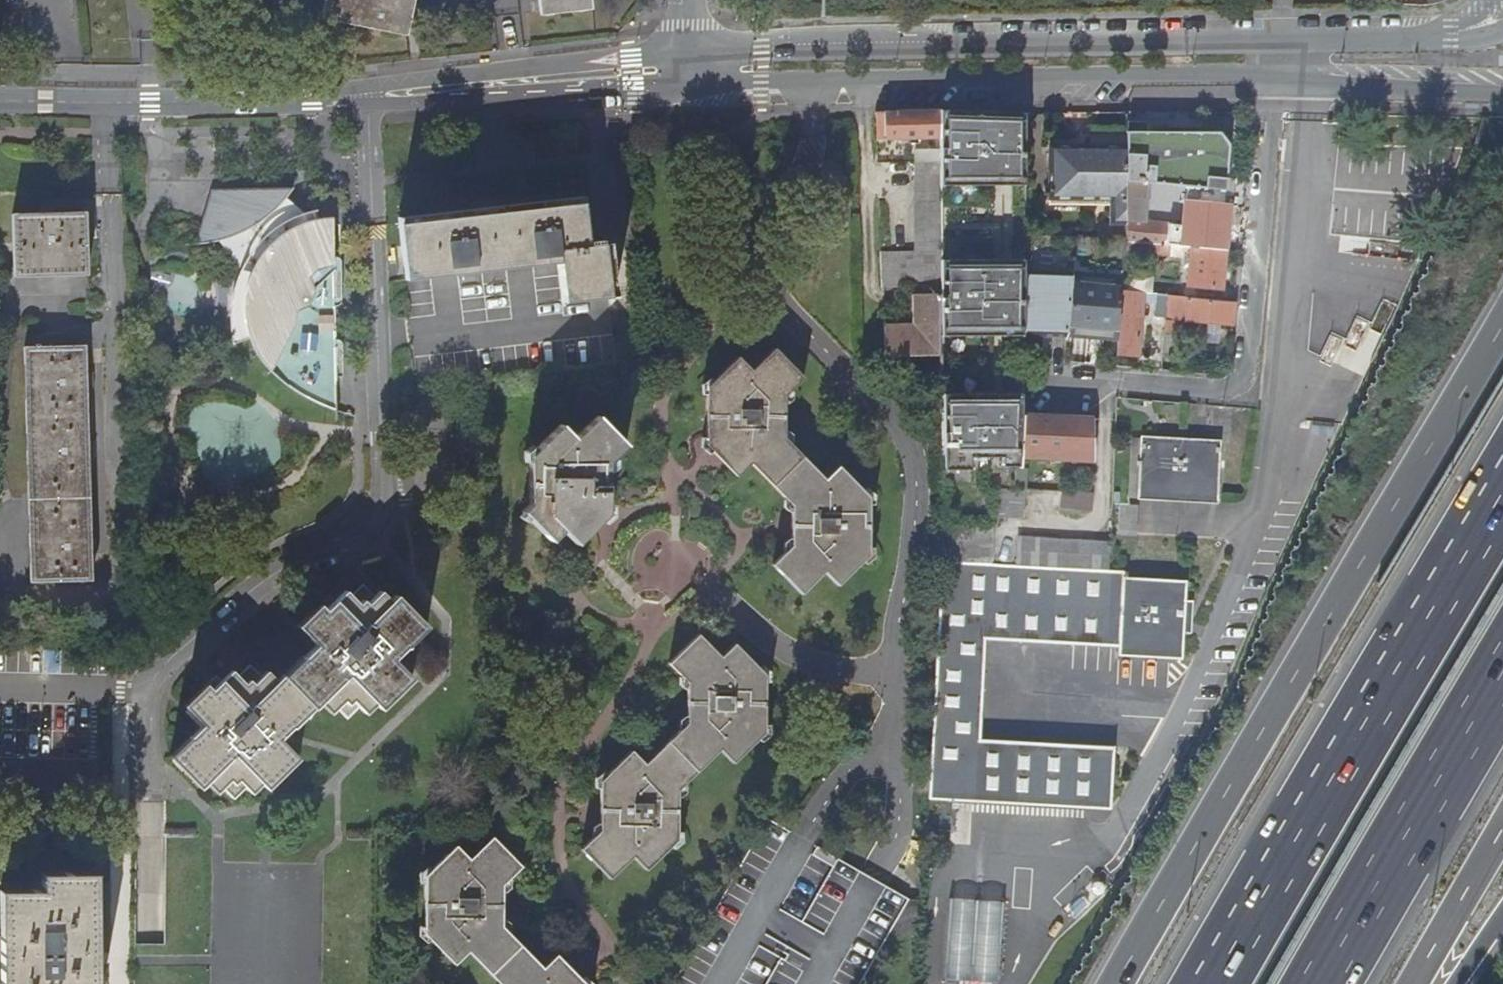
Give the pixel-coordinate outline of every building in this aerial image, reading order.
[(210,52),(344,58),(399,55),(401,41),(408,0),(209,0),(210,52)] [(538,19),(589,11),(587,0),(535,0),(538,19)] [(941,132),(941,111),(879,112),(880,139),(941,137),(941,132)] [(941,147),(943,356),(944,498),(968,498),(968,483),(980,483),(975,315),(969,316),(969,303),(966,303),(968,224),(1003,223),(1002,125),(941,132),(941,137),(941,147)] [(1128,145),(1126,222),(1146,224),(1149,184),(1189,188),(1187,203),(1223,207),(1229,148),(1220,135),(1128,133),(1128,145)] [(1078,144),(1050,144),(1050,197),(1078,198),(1078,144)] [(1078,198),(1110,199),(1110,205),(1111,224),(1126,224),(1126,222),(1128,145),(1078,144),(1078,198)] [(915,148),(917,252),(917,287),(917,326),(885,327),(885,339),(886,357),(943,356),(941,147),(915,148)] [(291,192),(227,192),(213,201),(200,246),(209,245),(222,243),(235,240),(239,243),(235,247),(233,251),(234,254),(237,256),(241,257),(246,254),(250,260),(244,271),(237,287),(234,305),(233,326),(237,345),(254,339),(258,350),(262,357),(274,338),(290,331),(292,313),(293,313),(295,313),(296,313),(297,313),(298,313),(299,313),(300,312),(301,312),(302,312),(303,311),(304,311),(304,310),(305,310),(306,309),(307,309),(308,308),(309,307),(309,306),(310,305),(311,304),(311,303),(312,302),(312,301),(313,300),(313,299),(313,298),(313,297),(313,296),(313,295),(313,294),(313,293),(313,292),(313,291),(312,290),(312,289),(312,288),(311,287),(311,286),(310,285),(310,284),(309,284),(308,283),(308,282),(307,281),(316,272),(333,268),(332,218),(320,218),(318,209),(301,215),(288,201),(291,192)] [(564,302),(609,297),(602,244),(600,244),(599,240),(587,241),(582,203),(549,207),(552,264),(558,264),(564,302)] [(40,214),(11,215),(14,279),(88,276),(85,211),(56,213),(55,205),(40,206),(40,214)] [(552,264),(549,207),(467,217),(468,274),(552,264)] [(1177,237),(1178,227),(1146,224),(1126,222),(1126,224),(1126,243),(1171,247),(1191,249),(1226,252),(1228,233),(1230,214),(1195,210),(1192,243),(1186,242),(1186,238),(1177,237)] [(468,274),(467,217),(399,225),(405,281),(468,274)] [(1126,243),(1125,254),(1170,258),(1171,247),(1126,243)] [(1187,288),(1223,291),(1226,252),(1191,249),(1187,288)] [(884,252),(884,288),(917,287),(917,252),(884,252)] [(1074,281),(1073,285),(1123,289),(1124,279),(1074,275),(1074,281)] [(1026,278),(1025,332),(1069,335),(1070,330),(1073,285),(1074,281),(1026,278)] [(1123,294),(1123,289),(1073,285),(1070,330),(1102,333),(1101,343),(1119,345),(1123,294)] [(1118,358),(1139,359),(1143,296),(1123,294),(1119,345),(1118,358)] [(1174,336),(1175,321),(1233,326),(1235,304),(1169,298),(1168,304),(1166,335),(1174,336)] [(1101,343),(1102,333),(1070,330),(1069,335),(1069,339),(1101,343)] [(275,373),(290,331),(274,338),(262,357),(265,362),(269,367),(275,373)] [(87,374),(86,346),(25,348),(31,583),(91,581),(91,554),(98,554),(98,539),(90,539),(88,459),(96,459),(96,443),(88,443),(87,391),(94,391),(94,374),(87,374)] [(870,500),(839,468),(826,481),(785,439),(785,397),(802,380),(774,351),(752,372),(738,359),(708,388),(707,448),(737,478),(750,465),(792,507),(792,548),(773,566),(801,595),(824,572),(838,586),(870,555),(870,500)] [(1093,462),(1093,420),(1024,417),(1023,458),(1093,462)] [(605,517),(605,467),(626,447),(597,418),(573,440),(561,426),(530,457),(527,508),(522,513),(549,543),(563,532),(575,544),(605,517)] [(1140,485),(1218,491),(1221,441),(1144,435),(1140,485)] [(1027,496),(1026,474),(1017,474),(1015,494),(995,495),(995,523),(1025,523),(1025,496),(1027,496)] [(1218,491),(1140,485),(1139,493),(1217,499),(1218,491)] [(1058,490),(1057,507),(1087,509),(1088,492),(1058,490)] [(944,542),(993,544),(993,533),(944,532),(944,542)] [(1111,544),(1020,539),(1019,566),(1110,572),(1111,544)] [(993,564),(993,544),(944,542),(944,561),(993,564)] [(1019,566),(993,564),(944,561),(927,800),(1108,811),(1112,749),(977,740),(985,640),(1119,649),(1119,657),(1178,660),(1184,586),(1125,583),(1126,573),(1110,572),(1019,566)] [(232,672),(221,685),(213,692),(207,686),(186,708),(204,725),(191,738),(190,737),(170,757),(202,788),(207,783),(218,793),(221,790),(232,800),(243,789),(250,796),(261,785),(267,791),(298,759),(277,739),(290,727),(292,729),(319,702),(330,713),(334,708),(345,716),(357,706),(361,711),(372,702),(378,710),(411,681),(394,661),(427,633),(396,598),(390,604),(380,593),(372,600),(362,588),(350,599),(345,593),(326,612),(320,607),(300,628),(319,647),(306,661),(304,658),(279,684),(268,673),(262,679),(250,667),(239,679),(232,672)] [(680,793),(720,754),(733,767),(764,736),(765,675),(736,644),(720,659),(698,636),(668,665),(687,686),(687,726),(644,767),(632,754),(599,784),(598,834),(581,851),(610,881),(633,860),(646,873),(676,844),(680,793)] [(888,934),(917,935),(920,901),(906,901),(767,821),(674,983),(859,983),(888,934)] [(553,953),(540,965),(500,924),(500,883),(516,866),(489,837),(466,859),(453,846),(423,877),(422,936),(453,968),(468,953),(497,983),(582,983),(553,953)] [(91,892),(35,892),(35,908),(0,909),(0,983),(92,983),(91,892)]
